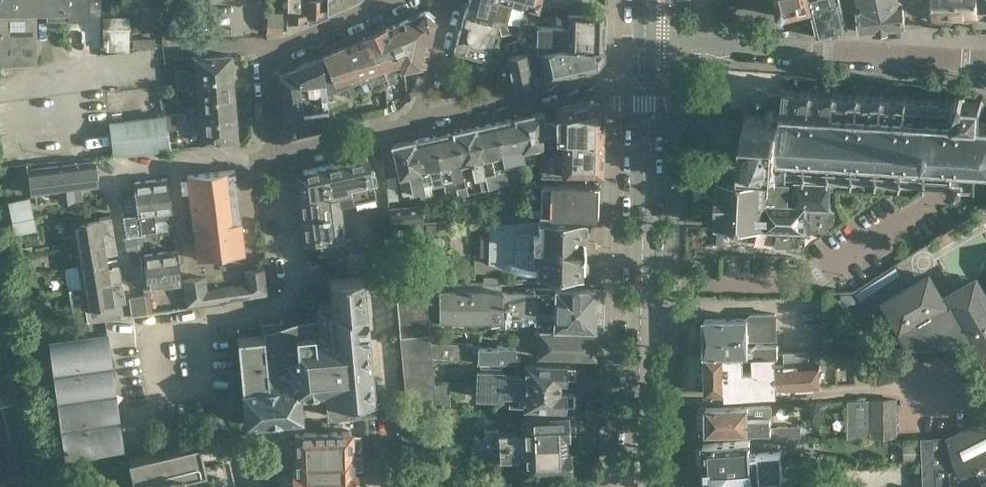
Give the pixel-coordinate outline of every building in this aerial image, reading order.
[(35,11),(37,11),(68,12),(68,0),(0,0),(0,11),(35,11)] [(287,9),(304,9),(304,11),(307,11),(307,0),(287,0),(287,9)] [(307,17),(307,24),(329,16),(328,9),(328,6),(324,6),(324,0),(308,0),(308,11),(308,17),(307,17)] [(328,6),(328,9),(345,2),(345,0),(328,0),(328,6)] [(495,8),(497,0),(468,0),(454,51),(487,61),(495,34),(497,34),(500,25),(500,24),(491,21),(495,8)] [(778,18),(810,10),(812,9),(810,0),(774,0),(778,18)] [(812,9),(836,4),(835,2),(839,1),(839,0),(810,0),(812,9)] [(860,5),(863,31),(905,26),(903,1),(903,0),(859,0),(860,5)] [(978,0),(933,0),(934,17),(936,17),(938,21),(947,20),(949,16),(978,15),(978,0)] [(812,9),(810,10),(817,36),(846,29),(840,1),(839,1),(835,2),(836,4),(812,9)] [(283,31),(283,9),(268,8),(267,31),(283,31)] [(304,11),(304,9),(289,9),(288,22),(307,17),(308,17),(308,11),(307,11),(304,11)] [(399,60),(398,60),(403,70),(422,66),(427,41),(428,41),(433,15),(425,9),(420,13),(402,20),(403,22),(385,29),(399,60)] [(37,36),(37,11),(35,11),(0,11),(0,37),(37,36)] [(541,24),(540,48),(556,46),(556,44),(588,45),(603,47),(604,44),(602,43),(603,12),(568,11),(567,25),(541,24)] [(182,41),(182,12),(163,12),(163,44),(182,41)] [(183,40),(210,40),(210,12),(183,12),(183,40)] [(129,47),(130,37),(130,15),(103,15),(103,50),(130,50),(129,47)] [(399,60),(385,29),(385,28),(364,37),(384,82),(385,84),(396,80),(393,72),(391,73),(388,64),(398,60),(399,60)] [(0,37),(0,65),(38,65),(37,36),(0,37)] [(130,37),(129,47),(156,45),(155,36),(130,37)] [(384,82),(364,37),(360,38),(360,40),(345,46),(356,74),(357,74),(362,84),(369,81),(372,87),(384,82)] [(530,76),(525,51),(524,51),(521,39),(503,42),(506,54),(507,63),(500,65),(497,68),(499,76),(502,78),(511,76),(512,83),(530,79),(530,76)] [(556,46),(540,48),(545,76),(596,65),(603,56),(603,47),(588,45),(556,44),(556,46)] [(356,74),(345,46),(344,45),(323,54),(324,57),(322,58),(327,96),(349,87),(351,93),(363,88),(362,84),(357,74),(356,74)] [(525,51),(530,76),(541,73),(536,49),(525,51)] [(176,79),(231,75),(230,54),(195,56),(197,73),(188,73),(187,68),(175,69),(176,79)] [(330,124),(327,96),(322,58),(296,67),(296,73),(279,73),(285,126),(302,124),(303,130),(330,124)] [(231,75),(176,79),(177,87),(186,87),(189,83),(197,82),(199,99),(233,96),(231,75)] [(980,121),(980,104),(984,101),(982,98),(979,101),(966,100),(966,93),(954,93),(953,100),(933,98),(933,95),(929,95),(929,98),(908,97),(908,94),(905,93),(904,97),(884,96),(884,92),(881,92),(880,96),(860,94),(860,91),(857,91),(857,94),(852,94),(853,90),(842,90),(841,93),(836,93),(836,90),(833,89),(833,93),(828,93),(828,89),(817,89),(817,92),(812,92),(813,88),(809,88),(809,92),(787,91),(787,87),(784,87),(784,90),(781,90),(781,94),(783,94),(783,96),(772,95),(765,88),(756,88),(749,94),(749,104),(756,111),(747,111),(744,146),(776,148),(775,152),(779,152),(779,168),(775,168),(775,172),(778,172),(778,174),(780,175),(780,172),(783,172),(783,180),(797,181),(796,203),(828,204),(830,175),(851,176),(851,180),(854,180),(854,176),(875,178),(874,181),(878,181),(878,178),(898,179),(898,183),(901,183),(901,180),(922,181),(922,184),(925,185),(926,181),(948,183),(948,188),(950,190),(959,191),(962,189),(975,189),(976,165),(985,165),(985,121),(980,121)] [(233,96),(199,99),(200,114),(190,115),(191,119),(235,117),(233,96)] [(543,117),(541,158),(541,176),(562,176),(562,171),(602,172),(603,102),(598,97),(556,106),(556,117),(543,117)] [(528,178),(531,177),(535,159),(541,158),(543,117),(543,109),(514,116),(525,162),(528,178)] [(176,120),(186,120),(185,111),(175,112),(176,114),(176,120)] [(176,120),(176,114),(164,115),(166,128),(177,127),(177,131),(201,130),(202,141),(236,138),(235,117),(191,119),(186,120),(176,120)] [(111,121),(115,154),(168,147),(166,128),(164,115),(111,121)] [(504,167),(514,165),(525,162),(514,116),(513,116),(514,118),(494,122),(501,153),(504,167)] [(495,173),(485,176),(488,189),(497,185),(508,181),(504,167),(501,153),(494,122),(475,126),(475,125),(473,125),(481,158),(491,156),(495,173)] [(488,189),(485,176),(481,158),(473,125),(453,129),(454,131),(461,163),(464,175),(474,173),(474,176),(479,175),(482,190),(488,189)] [(454,131),(433,136),(441,168),(451,165),(454,178),(464,175),(461,163),(454,131)] [(431,169),(433,182),(443,180),(441,168),(433,136),(413,140),(420,172),(431,169)] [(421,197),(426,196),(420,172),(413,140),(413,139),(391,144),(403,192),(405,193),(420,190),(421,197)] [(308,193),(298,194),(305,241),(320,239),(320,242),(330,241),(330,237),(345,235),(340,202),(376,194),(373,179),(376,178),(374,169),(370,169),(367,155),(303,169),(308,193)] [(27,168),(30,192),(58,188),(59,200),(75,198),(73,186),(98,183),(96,160),(27,168)] [(241,221),(235,168),(187,174),(188,179),(181,180),(183,193),(189,192),(193,226),(241,221)] [(827,229),(827,226),(834,222),(834,211),(828,207),(828,204),(796,203),(797,181),(783,180),(719,176),(716,223),(776,226),(775,245),(790,245),(791,227),(827,229)] [(167,177),(151,179),(157,230),(168,228),(167,221),(165,221),(164,215),(163,215),(162,212),(171,210),(167,177)] [(124,219),(126,236),(137,234),(143,234),(142,232),(157,230),(151,179),(134,181),(139,217),(124,219)] [(545,213),(598,214),(599,184),(530,183),(529,207),(546,208),(545,213)] [(458,196),(469,194),(467,186),(456,188),(458,196)] [(28,197),(6,201),(12,235),(34,231),(28,197)] [(389,205),(391,224),(423,222),(422,203),(389,205)] [(75,245),(114,238),(111,217),(71,224),(75,245)] [(582,257),(582,247),(583,238),(581,238),(582,220),(538,220),(489,225),(489,235),(482,235),(481,256),(489,256),(489,260),(530,273),(580,274),(580,273),(585,273),(587,271),(587,262),(585,259),(581,259),(581,257),(582,257)] [(241,221),(193,226),(197,258),(245,252),(241,221)] [(126,236),(124,236),(126,249),(129,248),(130,257),(141,255),(137,234),(126,236)] [(23,235),(13,237),(16,254),(22,253),(24,261),(32,259),(31,251),(36,250),(35,244),(25,246),(23,235)] [(114,238),(75,245),(78,266),(107,261),(106,254),(116,252),(114,238)] [(148,287),(180,283),(176,249),(144,254),(148,287)] [(394,288),(391,249),(370,250),(374,290),(394,288)] [(107,261),(78,266),(82,287),(121,280),(119,266),(108,268),(107,261)] [(142,277),(141,263),(131,264),(133,279),(142,277)] [(187,305),(269,294),(266,267),(244,270),(246,284),(207,289),(206,275),(183,279),(187,305)] [(374,397),(363,275),(329,278),(331,302),(317,304),(317,312),(300,315),(282,321),(282,319),(280,319),(282,334),(274,335),(273,324),(262,325),(263,335),(237,337),(245,420),(253,420),(254,424),(281,422),(281,417),(302,415),(300,392),(325,389),(326,401),(327,415),(375,410),(374,397)] [(954,302),(947,305),(930,275),(885,301),(910,344),(963,341),(963,340),(973,334),(985,357),(985,294),(977,278),(949,294),(954,302)] [(121,280),(82,287),(85,308),(108,304),(109,314),(124,311),(122,301),(125,301),(121,280)] [(424,283),(424,281),(396,282),(407,411),(436,410),(435,385),(432,358),(430,341),(430,334),(429,324),(534,326),(594,328),(603,328),(604,289),(533,287),(533,291),(501,290),(501,288),(440,287),(440,282),(424,283)] [(130,295),(134,314),(149,312),(145,293),(130,295)] [(747,339),(778,339),(777,313),(751,313),(747,318),(705,318),(705,353),(726,353),(726,358),(743,357),(753,357),(777,357),(777,346),(778,346),(778,344),(756,345),(751,349),(747,349),(747,339)] [(430,341),(439,342),(438,324),(429,324),(430,334),(430,341)] [(534,326),(533,352),(594,355),(594,328),(534,326)] [(108,335),(50,343),(66,453),(123,445),(108,335)] [(430,341),(432,358),(475,360),(515,360),(515,344),(497,343),(497,346),(477,345),(478,343),(439,342),(430,341)] [(775,389),(777,389),(817,388),(817,370),(823,370),(822,364),(812,364),(811,352),(785,353),(786,364),(777,365),(774,365),(775,375),(776,375),(776,385),(775,385),(775,389)] [(777,365),(777,357),(753,357),(753,371),(743,372),(743,357),(726,358),(726,353),(705,353),(699,353),(696,356),(697,371),(701,375),(701,378),(705,378),(705,390),(724,390),(725,398),(777,395),(777,389),(775,389),(775,385),(776,385),(776,375),(775,375),(774,365),(777,365)] [(476,367),(476,381),(559,383),(559,378),(574,378),(577,376),(577,364),(575,363),(567,363),(567,361),(525,360),(525,376),(521,376),(521,372),(503,371),(504,368),(476,367)] [(559,383),(476,381),(475,396),(502,397),(502,393),(509,393),(509,404),(565,406),(565,405),(572,405),(576,403),(576,391),(574,390),(566,390),(566,388),(559,388),(559,383)] [(872,423),(872,430),(872,436),(898,435),(898,397),(871,398),(871,400),(872,423)] [(849,431),(872,430),(872,423),(871,400),(848,400),(849,431)] [(772,425),(771,415),(771,404),(749,405),(700,407),(698,409),(698,426),(701,428),(706,428),(707,432),(765,431),(766,437),(803,436),(803,425),(778,425),(778,426),(776,426),(776,425),(772,425)] [(419,411),(395,414),(397,432),(421,430),(419,411)] [(475,446),(564,441),(563,433),(566,432),(566,431),(575,430),(574,415),(565,416),(565,414),(523,417),(524,432),(516,432),(516,430),(498,431),(498,433),(485,433),(485,436),(475,436),(475,446)] [(981,481),(985,479),(985,417),(947,437),(946,436),(922,437),(924,479),(924,486),(970,486),(981,481)] [(355,469),(363,469),(362,453),(352,453),(351,430),(295,432),(296,453),(295,453),(295,472),(294,472),(294,486),(356,486),(355,469)] [(703,442),(703,446),(699,446),(697,448),(698,462),(700,464),(705,464),(705,470),(780,465),(779,450),(750,452),(749,439),(703,442)] [(128,457),(135,486),(136,486),(137,486),(198,486),(197,482),(187,484),(184,475),(206,470),(199,441),(128,457)] [(564,441),(475,446),(471,446),(472,457),(498,456),(499,458),(517,457),(517,454),(525,454),(525,470),(567,468),(567,467),(576,466),(575,450),(567,451),(567,449),(564,449),(564,441)] [(921,459),(920,444),(903,444),(904,459),(921,459)] [(780,465),(705,470),(706,486),(794,486),(793,476),(781,476),(780,465)]
